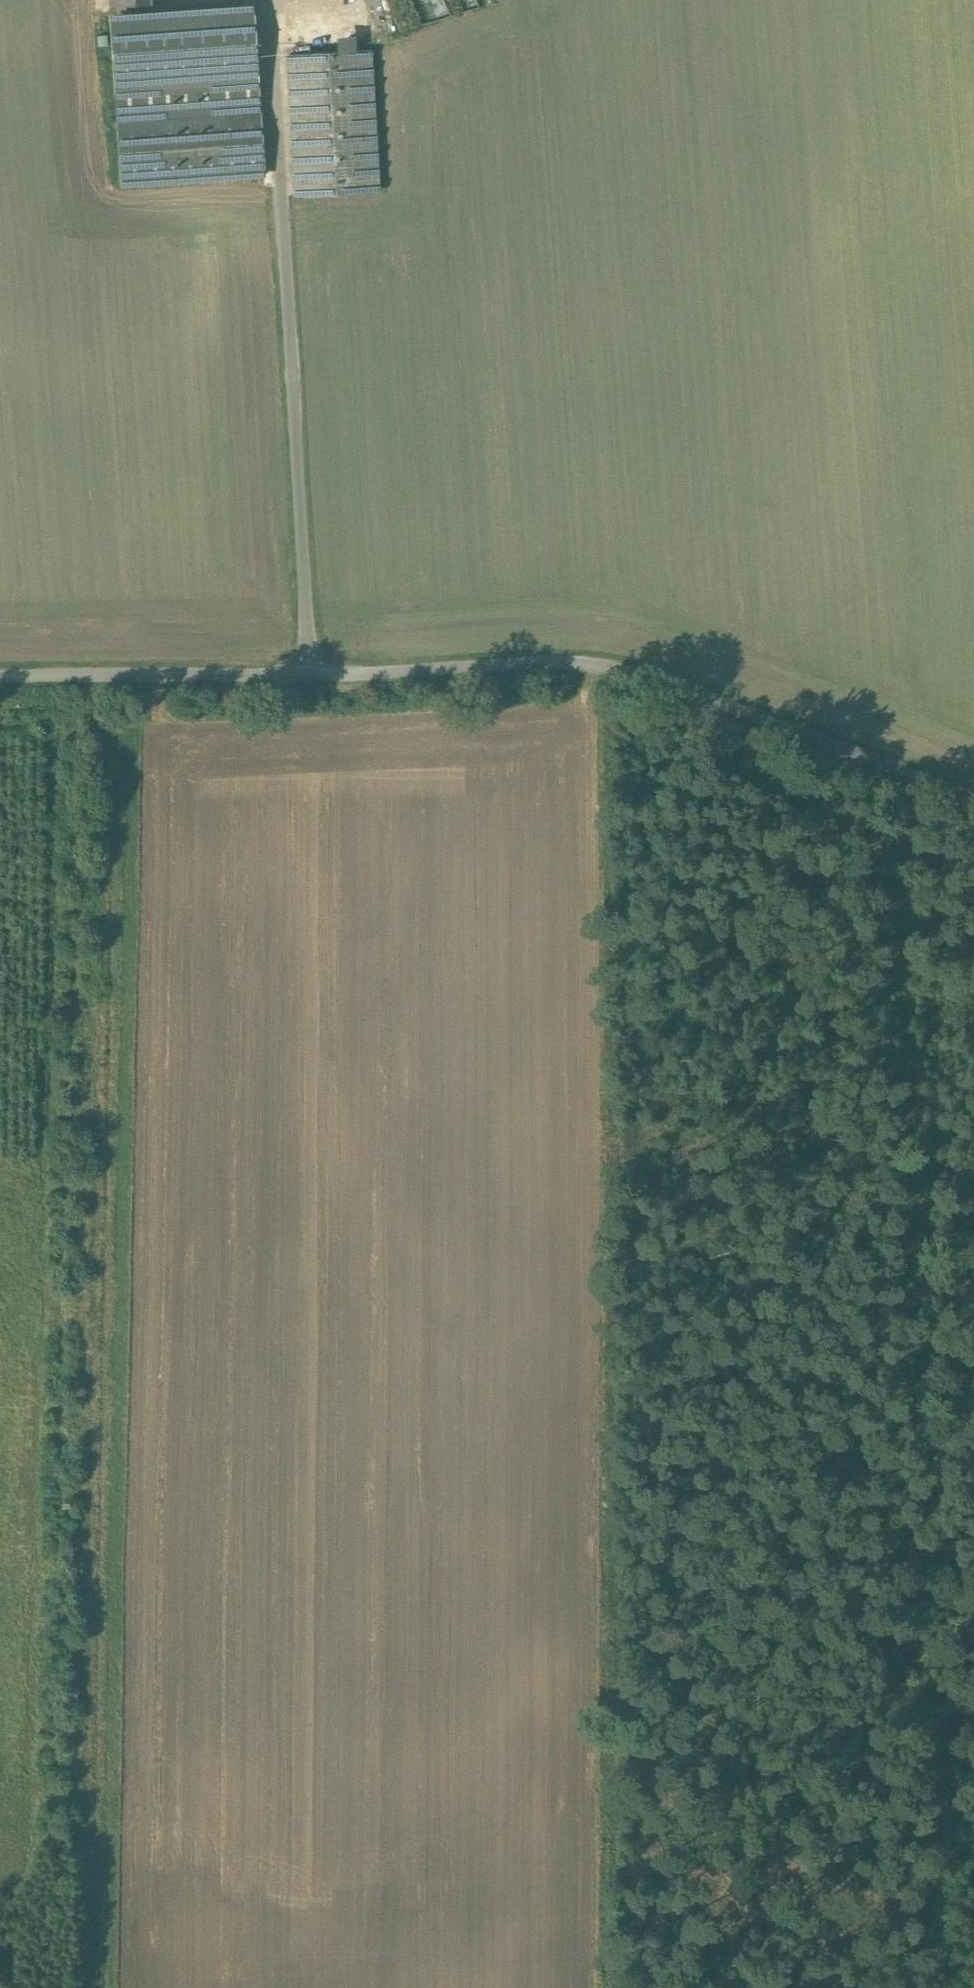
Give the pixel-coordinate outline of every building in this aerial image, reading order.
[(479,7),(478,1),(478,0),(447,0),(451,10),(479,7)] [(248,14),(111,23),(121,186),(258,177),(248,14)] [(370,50),(287,55),(295,196),(379,191),(370,50)]
